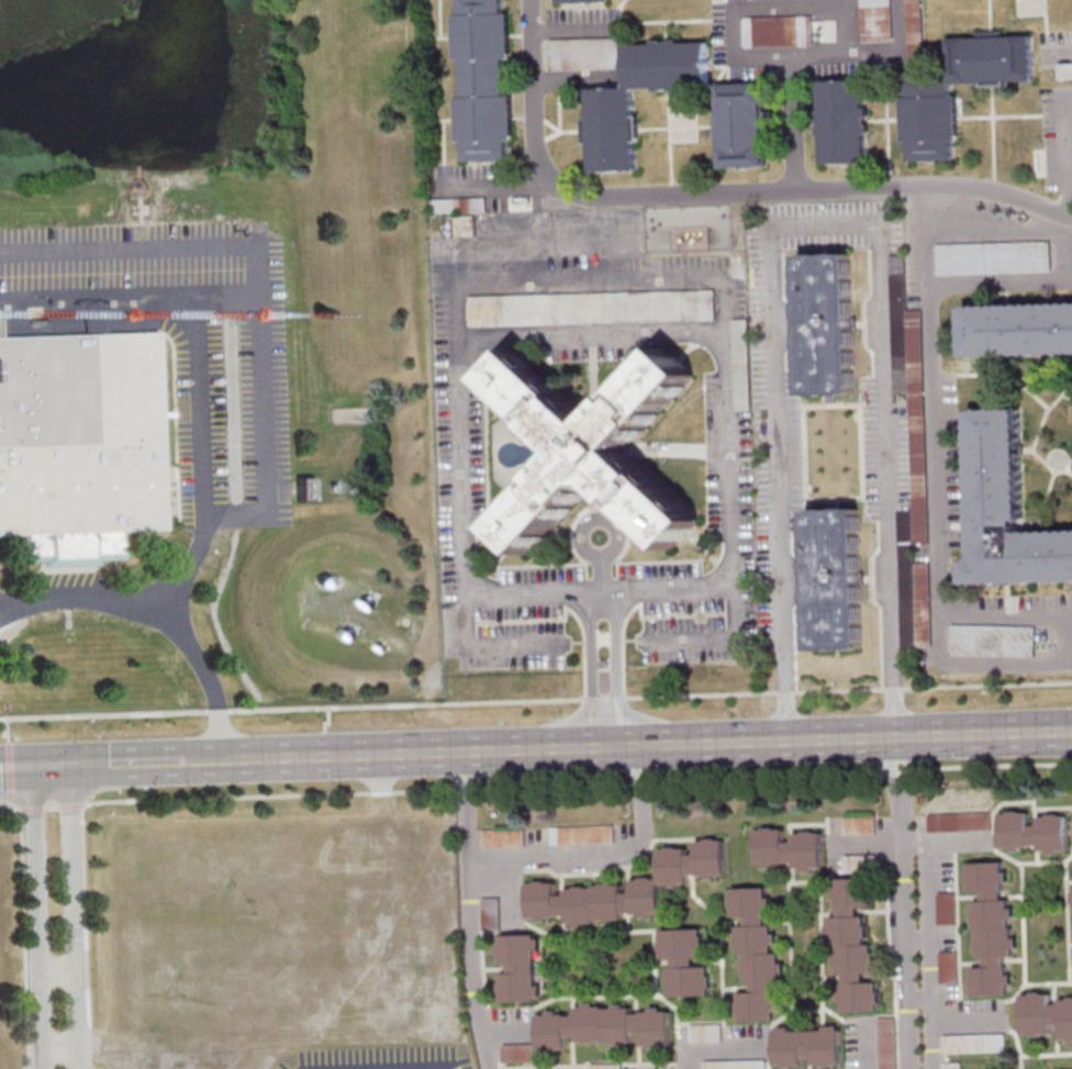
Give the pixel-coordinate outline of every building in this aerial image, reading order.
[(459,15),(459,0),(503,0),(504,14),(510,14),(511,59),(505,59),(506,96),(512,96),(514,141),(507,141),(507,160),(466,162),(465,142),(458,142),(457,98),(461,98),(460,60),(456,60),(455,15),(459,15)] [(862,41),(893,40),(892,0),(861,0),(862,41)] [(811,16),(744,16),(744,48),(811,48),(811,16)] [(949,77),(947,38),(975,37),(974,31),(1004,30),(1004,36),(1031,35),(1034,81),(1005,82),(1005,87),(978,88),(978,81),(951,82),(951,96),(958,96),(959,141),(953,141),(954,160),(909,162),(909,142),(904,142),(903,98),(908,98),(907,79),(949,77)] [(549,69),(620,69),(620,38),(549,38),(549,69)] [(625,89),(624,46),(652,45),(652,40),(678,38),(678,44),(706,43),(707,87),(680,88),(680,92),(655,93),(654,88),(633,88),(634,118),(639,118),(639,143),(635,144),(636,172),(591,174),(590,146),(585,146),(584,119),(589,119),(588,90),(625,89)] [(1058,78),(1071,78),(1071,63),(1058,63),(1058,78)] [(819,81),(863,80),(867,165),(823,166),(819,81)] [(716,85),(760,83),(763,167),(719,169),(716,85)] [(935,245),(1048,241),(1049,271),(936,276),(935,245)] [(799,254),(803,393),(856,391),(851,253),(799,254)] [(901,648),(932,647),(930,561),(917,562),(917,554),(928,553),(922,295),(907,296),(906,255),(889,255),(893,394),(909,393),(912,510),(898,510),(901,648)] [(517,294),(518,324),(715,321),(715,291),(517,294)] [(968,359),(1071,355),(1071,304),(967,308),(968,359)] [(18,534),(19,556),(47,555),(47,560),(85,559),(85,553),(118,550),(116,531),(157,528),(155,478),(166,478),(166,467),(157,467),(150,311),(0,317),(0,535),(18,534)] [(493,378),(571,452),(501,527),(526,553),(589,485),(602,483),(671,548),(699,519),(624,449),(694,374),(666,347),(595,423),(517,352),(493,378)] [(974,559),(965,560),(967,583),(1071,580),(1071,529),(1018,531),(1018,523),(1026,523),(1021,407),(970,409),(974,559)] [(298,477),(298,502),(314,502),(314,477),(298,477)] [(807,508),(813,650),(862,648),(858,505),(807,508)] [(951,656),(1036,656),(1036,626),(952,625),(951,656)] [(1068,814),(1033,815),(1033,811),(1000,812),(1001,849),(1040,848),(1040,853),(1069,852),(1068,814)] [(928,813),(928,831),(991,831),(991,813),(928,813)] [(552,844),(614,844),(614,826),(552,826),(552,844)] [(823,832),(789,832),(789,828),(755,828),(756,865),(795,865),(795,870),(823,870),(823,832)] [(517,829),(484,829),(484,848),(517,848),(517,829)] [(727,876),(726,839),(697,839),(697,849),(659,850),(659,878),(632,878),(632,892),(622,892),(622,887),(557,887),(557,881),(528,882),(529,918),(567,918),(567,924),(625,923),(625,914),(662,914),(661,885),(690,885),(690,876),(727,876)] [(974,997),(1011,994),(1007,957),(1016,956),(1011,899),(1007,899),(1003,860),(967,864),(969,892),(981,891),(982,900),(974,901),(980,967),(971,968),(974,997)] [(843,1012),(880,1012),(880,982),(867,982),(867,973),(875,973),(875,944),(866,944),(865,907),(872,907),(872,878),(835,878),(836,917),(832,917),(833,974),(843,974),(843,1012)] [(740,1022),(777,1021),(776,984),(784,983),(783,953),(775,953),(775,925),(768,925),(767,887),(730,888),(731,918),(744,917),(745,927),(736,927),(737,955),(746,955),(747,992),(739,992),(740,1022)] [(955,924),(955,893),(938,893),(938,924),(955,924)] [(500,929),(500,899),(483,899),(483,929),(500,929)] [(711,996),(710,966),(702,966),(701,929),(660,930),(660,958),(670,958),(670,996),(711,996)] [(501,973),(501,1002),(541,1002),(539,935),(502,935),(503,973),(501,973)] [(957,983),(957,952),(941,952),(941,983),(957,983)] [(1022,1035),(1059,1036),(1059,1041),(1071,1041),(1071,999),(1052,999),(1052,993),(1023,993),(1022,1035)] [(671,1010),(632,1011),(632,1006),(575,1006),(576,1013),(539,1013),(539,1050),(569,1050),(569,1039),(577,1039),(577,1044),(639,1043),(639,1047),(671,1047),(671,1010)] [(690,1041),(722,1041),(722,1025),(690,1025),(690,1041)] [(842,1066),(842,1027),(774,1027),(774,1067),(810,1067),(810,1066),(842,1066)] [(943,1052),(1003,1052),(1003,1035),(943,1035),(943,1052)] [(534,1045),(502,1045),(502,1062),(534,1062),(534,1045)]
